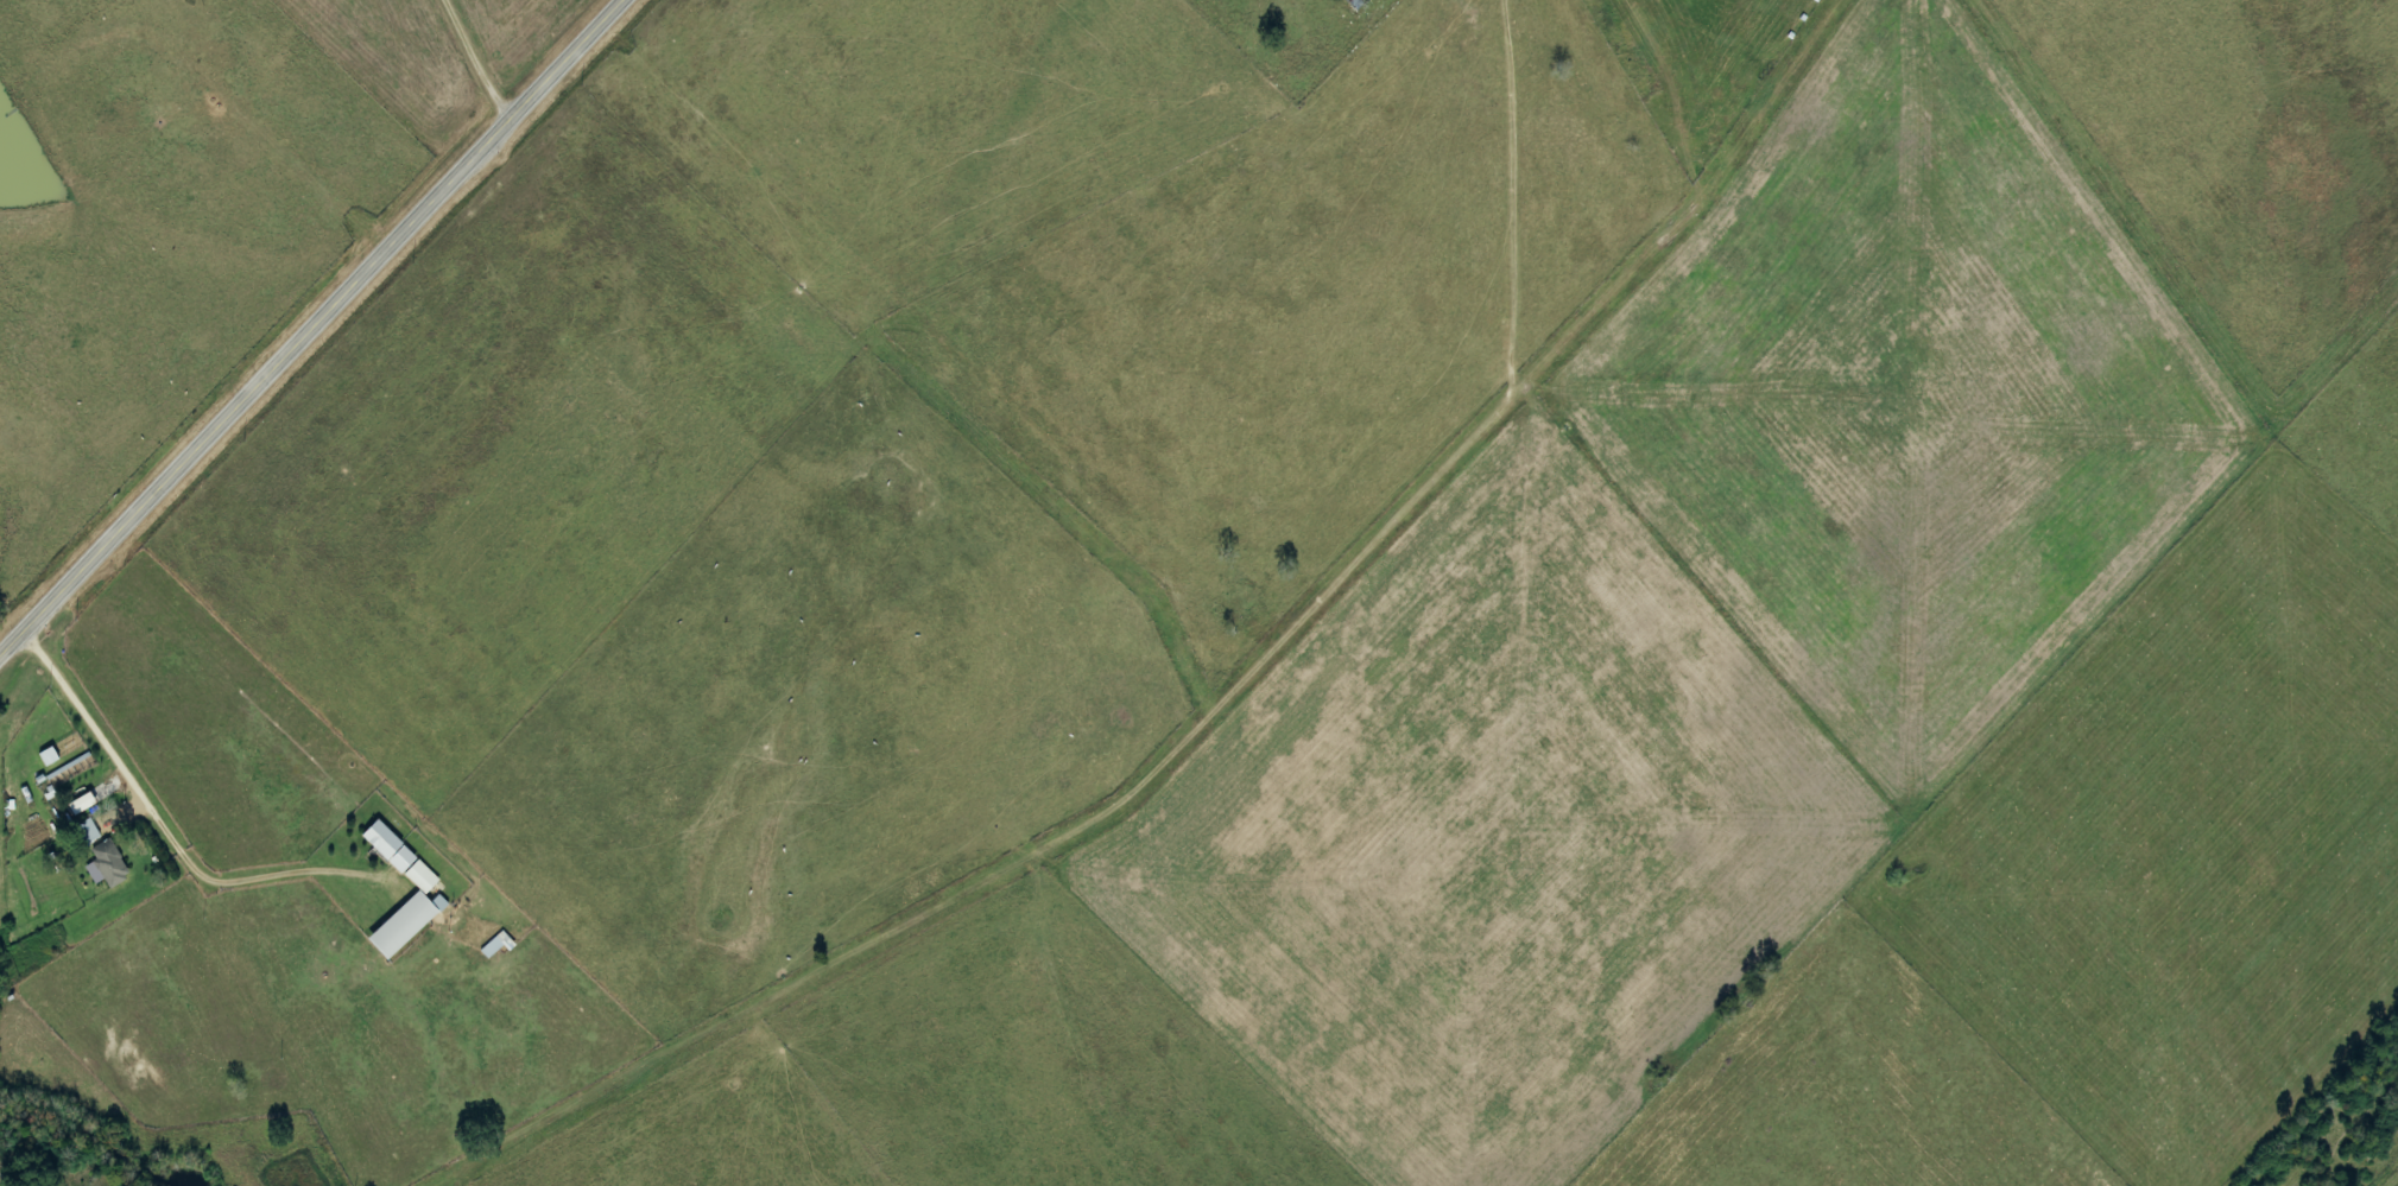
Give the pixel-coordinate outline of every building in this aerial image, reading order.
[(71,828),(81,846),(96,838),(85,819),(71,828)] [(84,851),(105,890),(127,878),(106,839),(84,851)] [(415,891),(363,940),(383,962),(444,905),(435,896),(426,904),(419,896),(435,881),(415,860),(400,874),(415,891)] [(476,949),(483,960),(500,948),(503,952),(510,947),(500,932),(476,949)]
